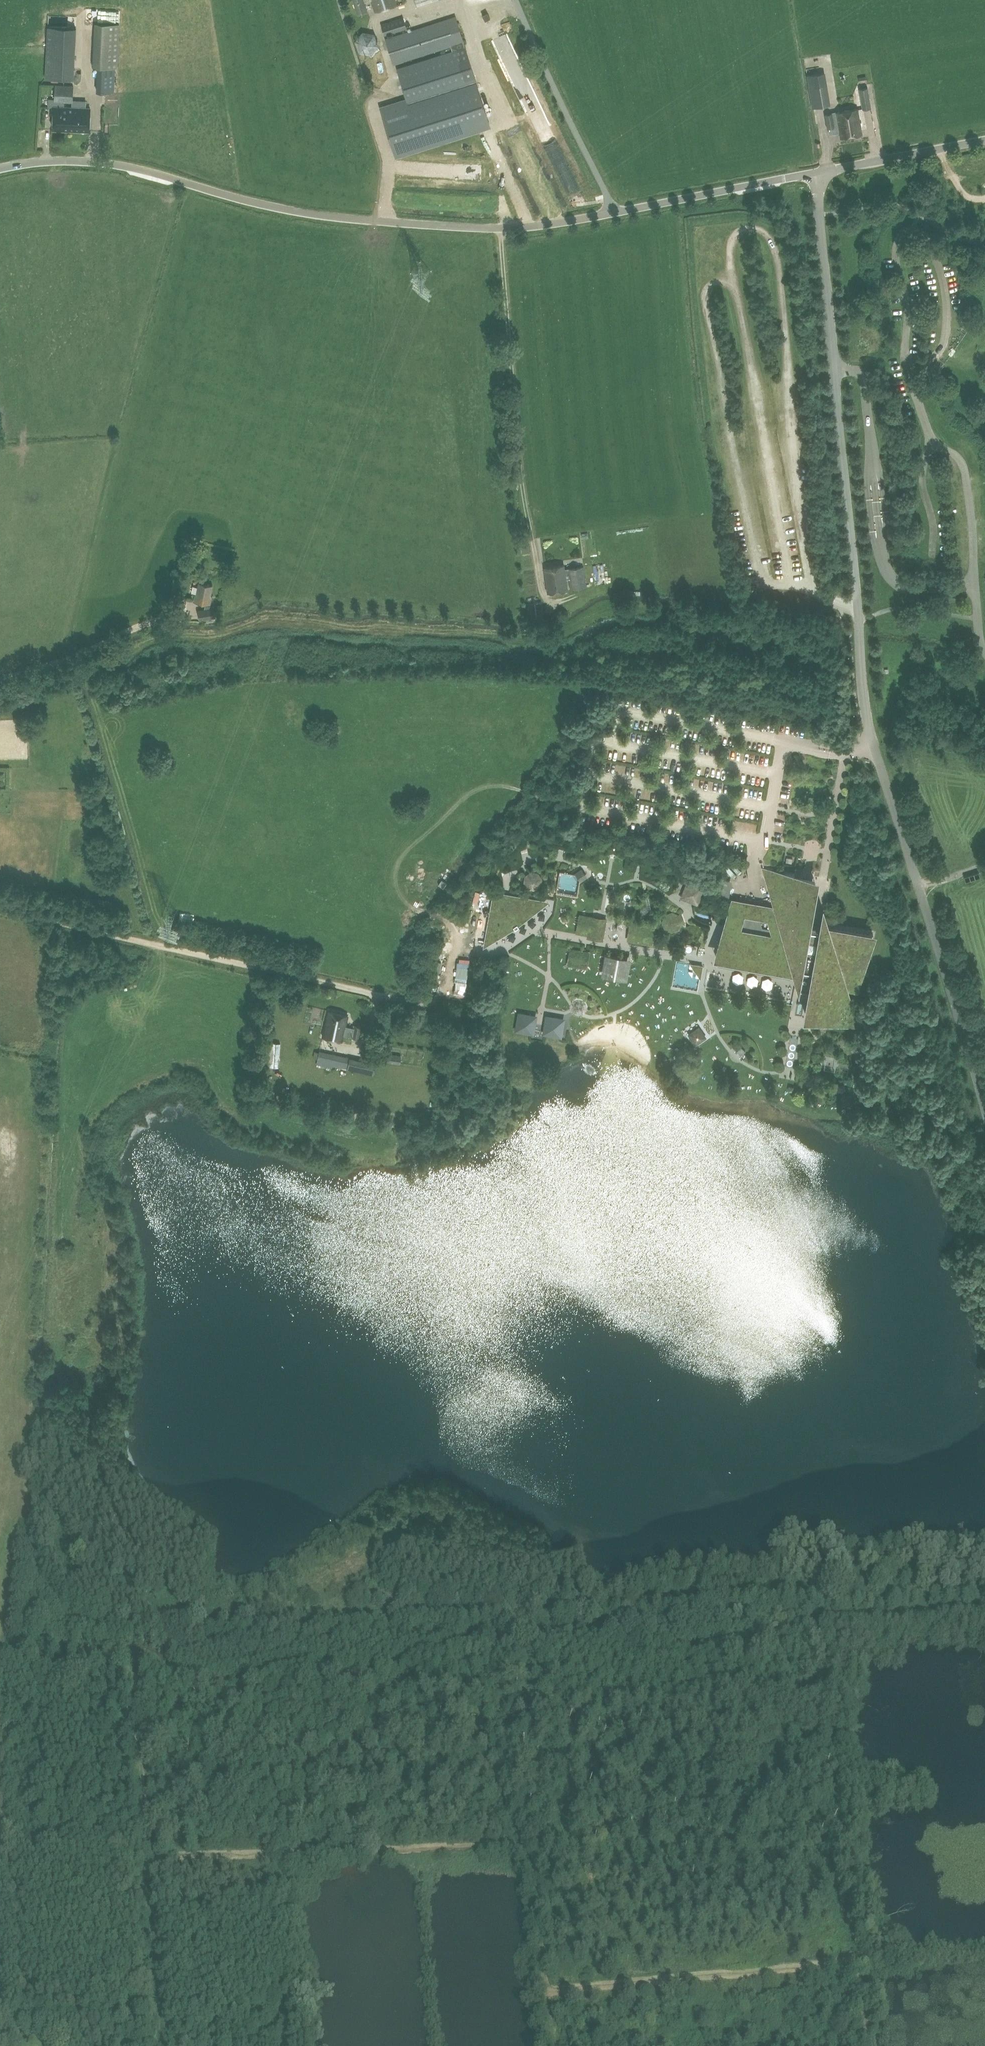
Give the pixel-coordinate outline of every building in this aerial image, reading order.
[(357,13),(367,10),(364,2),(369,0),(353,0),(357,13)] [(395,0),(372,0),(375,11),(396,5),(395,0)] [(394,64),(451,46),(452,50),(396,68),(409,108),(403,110),(400,102),(380,108),(395,155),(490,124),(465,46),(463,41),(464,41),(456,15),(385,38),(394,64)] [(513,15),(507,18),(509,24),(516,21),(513,15)] [(403,17),(381,24),(385,35),(407,28),(403,17)] [(95,22),(93,66),(118,67),(120,24),(95,22)] [(72,78),(75,28),(47,27),(45,77),(52,77),(72,78)] [(360,50),(379,45),(375,28),(356,32),(360,50)] [(97,68),(96,91),(114,92),(115,69),(97,68)] [(56,101),(56,107),(64,107),(64,102),(73,102),(74,85),(55,84),(54,101),(56,101)] [(825,86),(809,89),(812,107),(828,104),(825,86)] [(862,109),(871,108),(868,88),(859,89),(862,109)] [(54,107),(53,130),(89,131),(90,108),(64,107),(56,107),(54,107)] [(837,115),(833,116),(835,127),(835,128),(839,128),(841,137),(862,134),(857,108),(836,112),(837,115)] [(824,114),(827,128),(835,127),(833,113),(824,114)] [(879,146),(882,150),(891,146),(888,141),(879,146)] [(579,200),(592,194),(579,167),(566,173),(579,200)] [(606,560),(596,560),(597,580),(607,580),(606,560)] [(547,592),(567,590),(566,579),(565,568),(564,565),(544,568),(547,592)] [(569,568),(565,568),(566,579),(569,579),(570,589),(587,587),(584,566),(569,568)] [(194,600),(210,604),(212,596),(210,596),(212,585),(199,582),(196,594),(195,594),(194,600)] [(531,618),(542,617),(540,601),(530,602),(531,618)] [(213,608),(197,611),(198,620),(215,617),(213,608)] [(539,884),(540,879),(537,874),(531,873),(527,877),(526,882),(529,886),(534,887),(539,884)] [(855,1022),(856,1022),(845,987),(855,989),(856,989),(868,950),(865,950),(869,937),(871,938),(869,946),(873,934),(872,934),(827,926),(824,916),(823,925),(819,924),(818,922),(817,921),(815,920),(814,920),(812,921),(811,923),(807,922),(808,914),(807,914),(813,882),(794,879),(795,876),(780,873),(780,874),(794,876),(794,879),(766,874),(765,874),(775,909),(733,901),(725,926),(728,927),(720,954),(718,953),(720,944),(716,956),(724,957),(724,955),(787,966),(787,969),(794,970),(797,980),(797,975),(801,976),(813,978),(813,981),(813,982),(808,1013),(827,1017),(827,1020),(841,1023),(841,1022),(827,1019),(828,1017),(855,1022)] [(722,875),(719,892),(730,894),(733,877),(722,875)] [(703,888),(688,881),(681,896),(696,903),(703,888)] [(533,911),(534,903),(505,898),(505,895),(495,893),(486,944),(514,924),(515,926),(518,924),(517,922),(533,911)] [(188,904),(187,915),(206,915),(206,905),(188,904)] [(602,920),(581,917),(579,931),(592,933),(592,935),(599,937),(602,920)] [(584,965),(587,953),(572,951),(570,963),(584,965)] [(624,975),(626,960),(608,957),(606,971),(624,975)] [(703,965),(690,962),(701,977),(703,965)] [(344,1035),(360,1038),(362,1027),(356,1025),(355,1028),(346,1026),(348,1015),(329,1011),(323,1036),(343,1041),(344,1035)] [(536,1017),(520,1014),(518,1030),(533,1033),(536,1017)] [(564,1020),(548,1017),(545,1033),(561,1036),(564,1020)] [(696,1044),(707,1037),(700,1026),(689,1034),(696,1044)] [(267,1053),(278,1054),(279,1043),(268,1041),(267,1053)] [(320,1050),(317,1062),(372,1074),(374,1062),(320,1050)] [(387,1053),(386,1061),(400,1063),(401,1055),(387,1053)]
